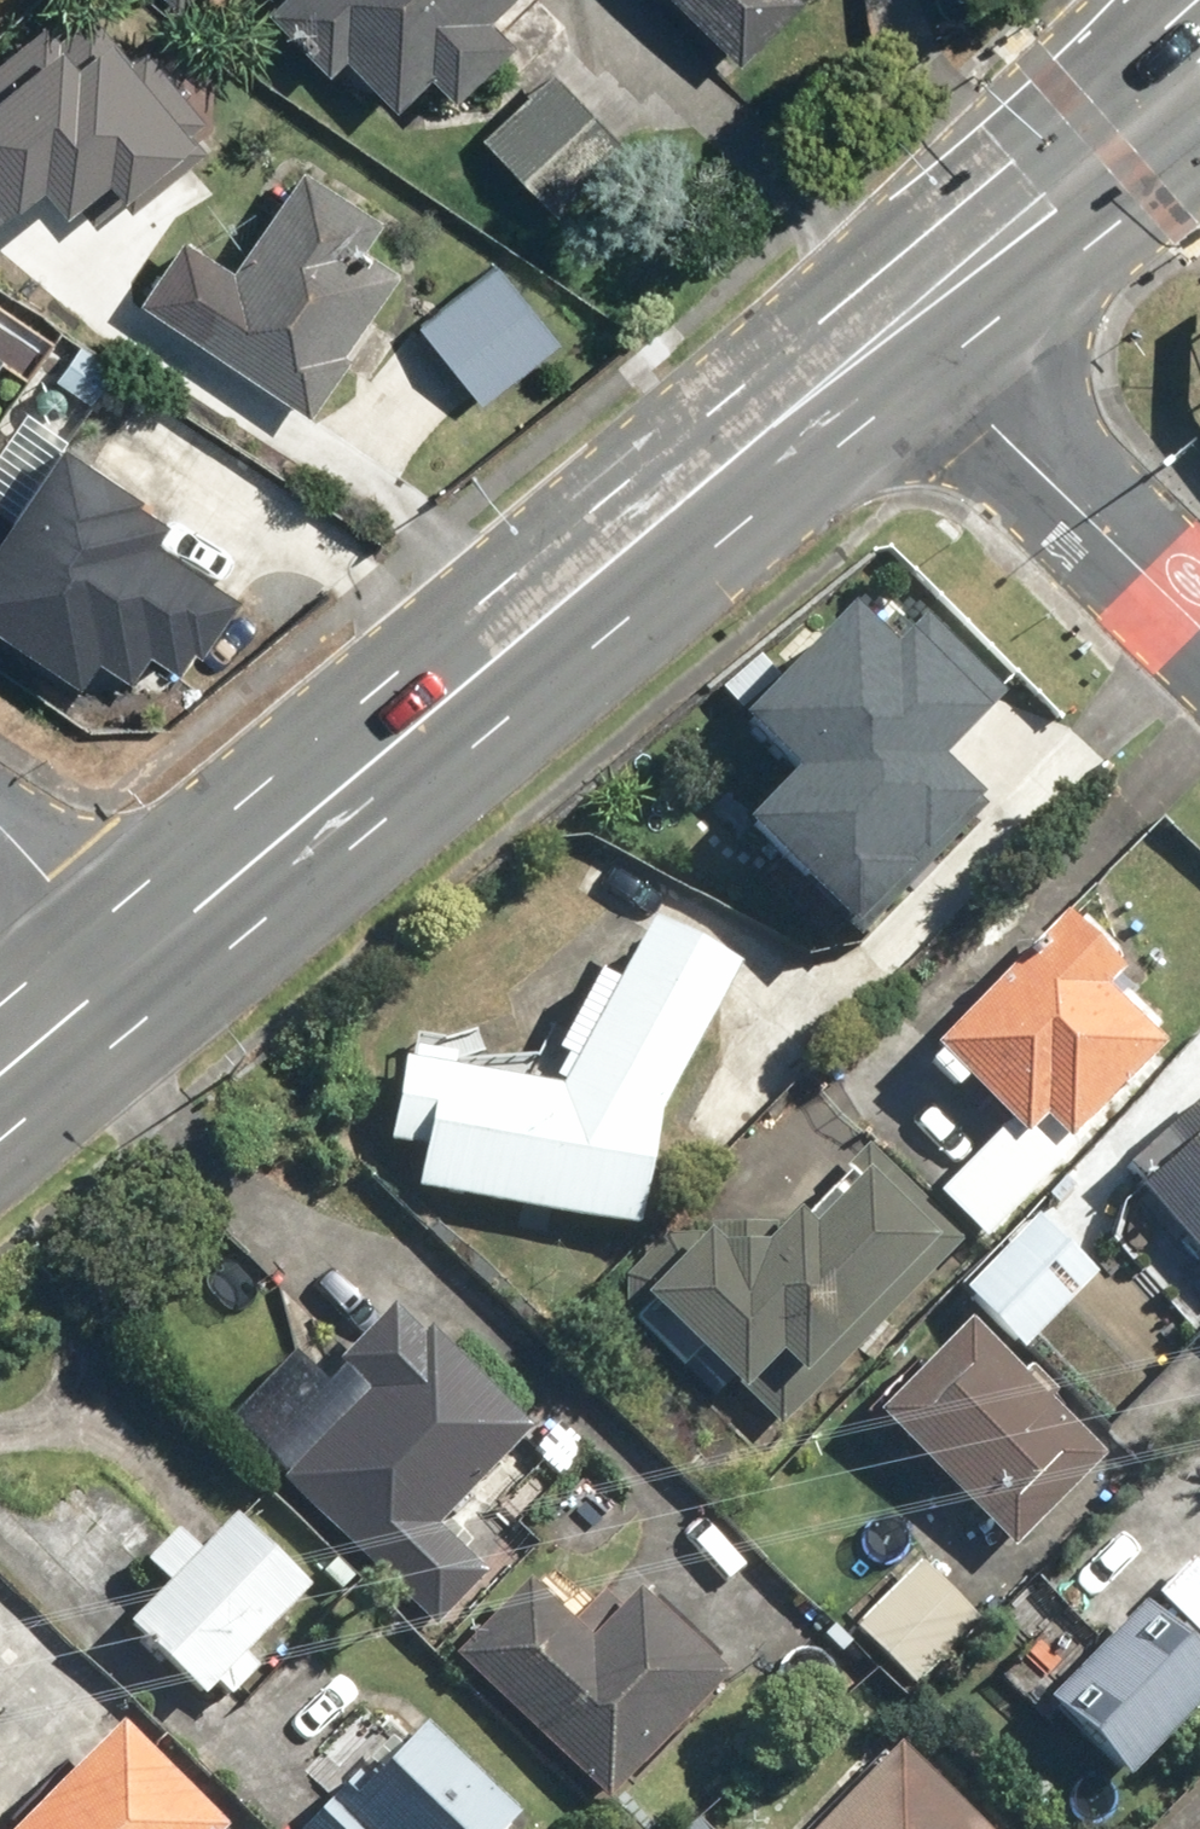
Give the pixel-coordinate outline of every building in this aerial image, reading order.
[(271,11),(331,75),(352,55),(401,106),(433,76),(454,99),(516,41),(487,10),(498,0),(282,0),(271,11)] [(744,60),(803,0),(682,0),(744,60)] [(551,70),(482,136),(556,214),(625,149),(551,70)] [(228,261),(186,234),(140,305),(317,420),(410,278),(371,252),(392,221),(295,158),(228,261)] [(491,408),(574,337),(505,256),(422,327),(491,408)] [(17,521),(0,511),(0,626),(87,677),(100,655),(135,676),(155,644),(191,665),(237,586),(154,537),(177,498),(69,433),(17,521)] [(1004,688),(926,615),(899,644),(851,599),(740,716),(796,771),(749,819),(860,927),(983,803),(938,759),(1004,688)] [(1012,1115),(937,1194),(989,1243),(1079,1148),(1072,1141),(1168,1040),(1109,985),(1127,966),(1070,911),(927,1061),(957,1090),(971,1076),(1012,1115)] [(657,914),(568,1076),(567,1086),(457,1069),(460,1053),(416,1046),(414,1057),(404,1055),(390,1142),(424,1148),(417,1189),(640,1225),(659,1111),(741,961),(657,914)] [(1126,1170),(1199,1249),(1199,1101),(1126,1170)] [(970,1240),(878,1145),(819,1203),(784,1167),(654,1293),(748,1390),(783,1355),(803,1375),(904,1276),(918,1290),(970,1240)] [(1100,1277),(1046,1220),(969,1293),(1024,1350),(1100,1277)] [(322,1369),(299,1345),(221,1420),(369,1570),(398,1600),(425,1627),(485,1569),(444,1529),(541,1435),(433,1325),(424,1333),(392,1301),(322,1369)] [(1113,1448),(973,1313),(875,1414),(1014,1550),(1113,1448)] [(206,1552),(187,1532),(152,1566),(171,1586),(132,1622),(203,1696),(315,1588),(244,1515),(206,1552)] [(1187,1552),(1152,1592),(1164,1602),(1199,1634),(1199,1564),(1187,1552)] [(930,1556),(856,1626),(916,1688),(989,1618),(930,1556)] [(728,1674),(628,1579),(581,1629),(531,1582),(457,1660),(607,1802),(728,1674)] [(1152,1592),(1092,1660),(1073,1642),(1022,1700),(1056,1730),(1066,1720),(1137,1783),(1199,1711),(1199,1634),(1164,1602),(1152,1592)] [(420,1727),(369,1780),(354,1766),(293,1828),(509,1828),(522,1814),(425,1722),(420,1727)] [(131,1724),(23,1828),(232,1828),(131,1724)] [(901,1736),(806,1828),(991,1828),(901,1736)]
